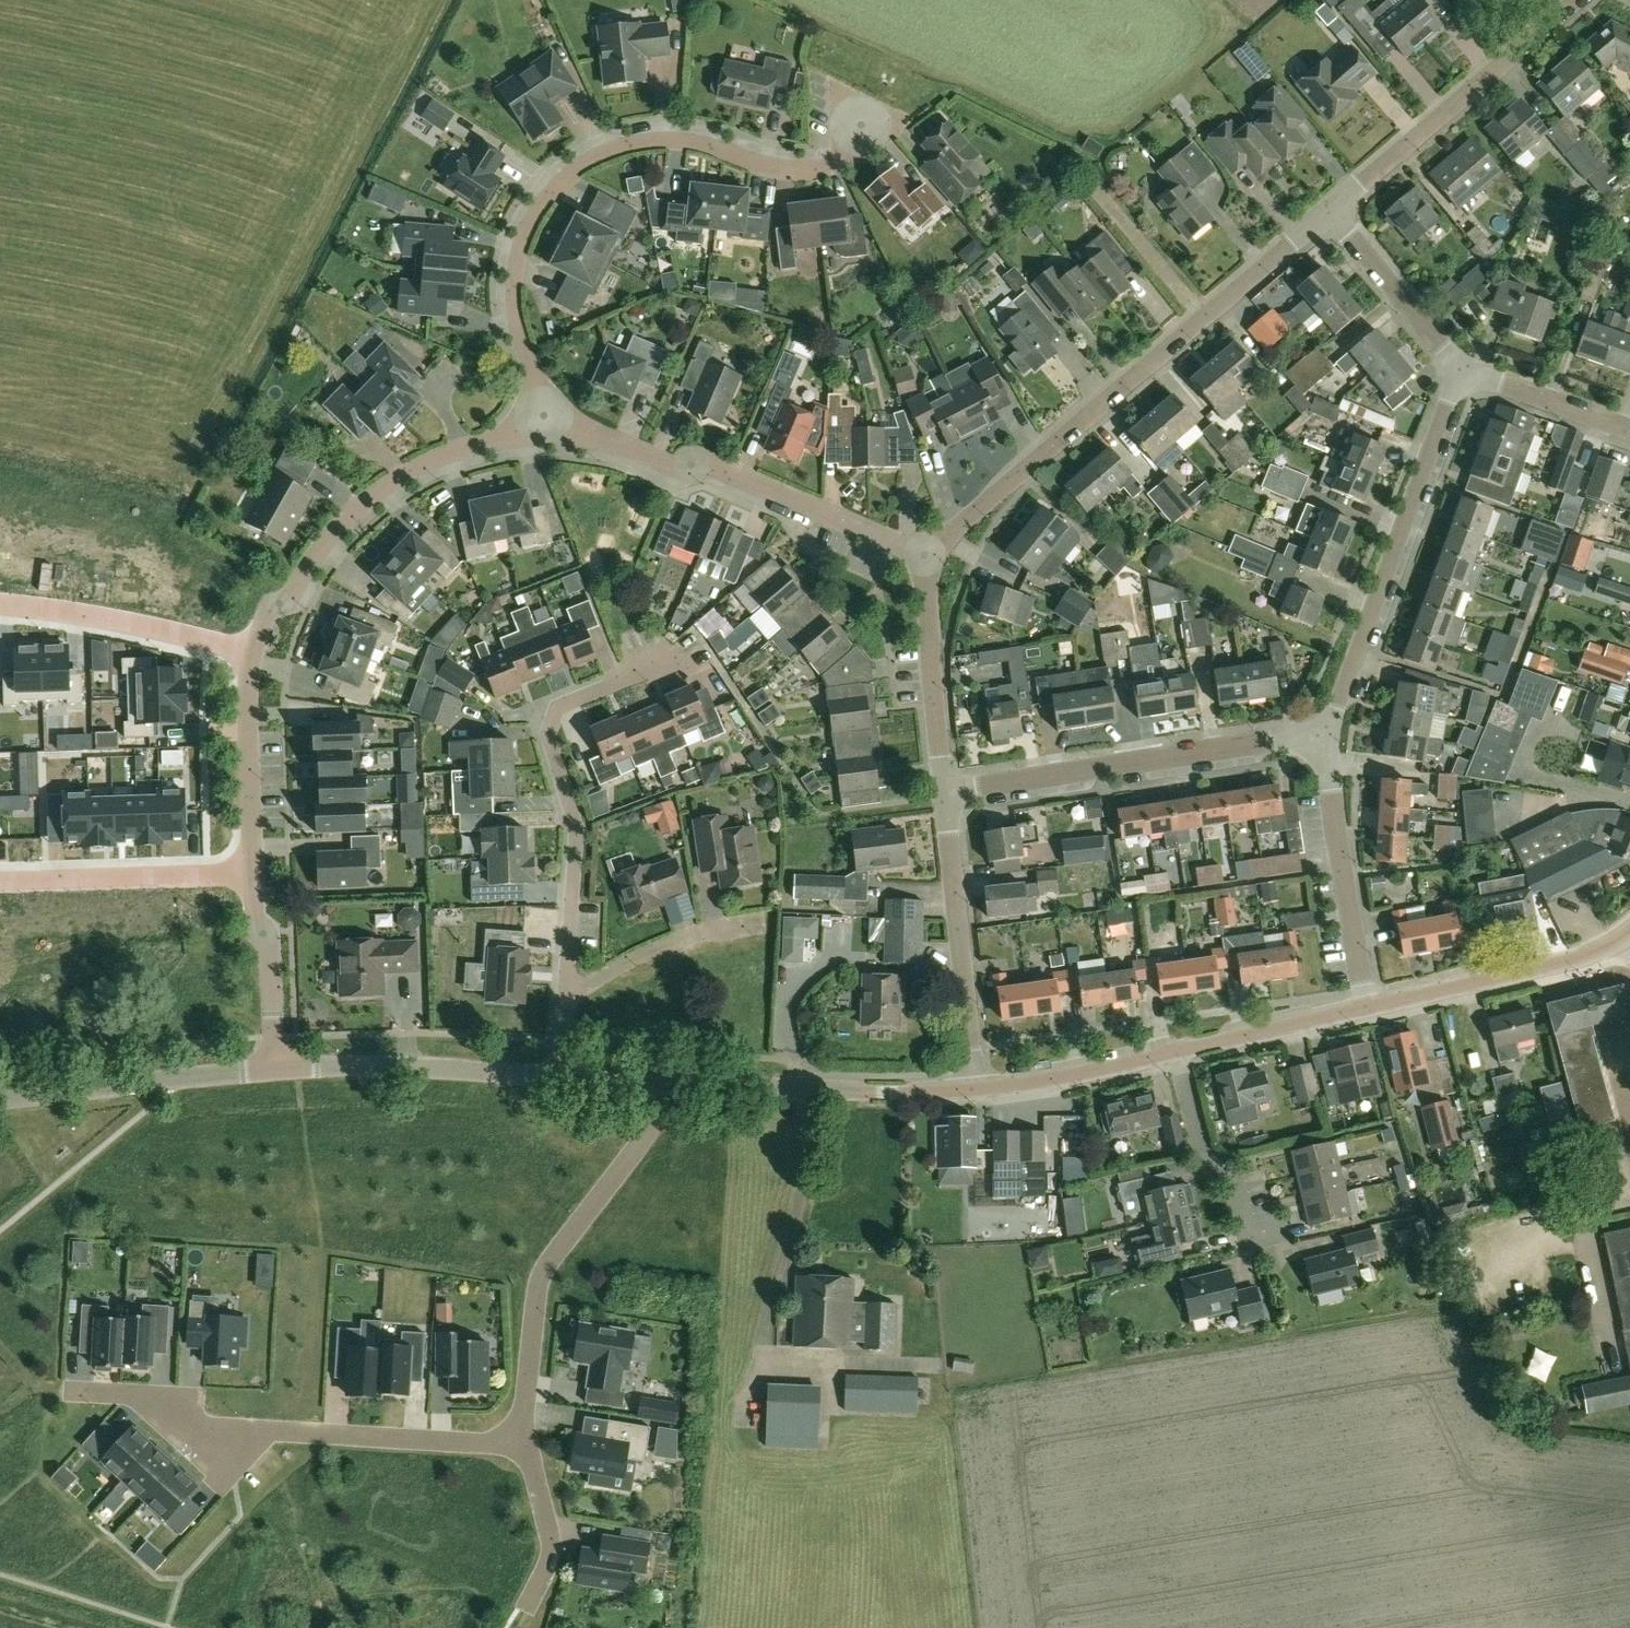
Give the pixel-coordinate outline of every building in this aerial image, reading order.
[(1363,5),(1346,19),(1368,44),(1374,39),(1385,30),(1407,56),(1424,41),(1390,0),(1380,8),(1372,15),(1365,6),(1363,5)] [(1390,0),(1424,41),(1442,25),(1424,4),(1429,0),(1390,0)] [(1313,11),(1326,26),(1335,17),(1323,3),(1313,11)] [(1342,41),(1350,35),(1337,19),(1329,26),(1342,41)] [(1586,45),(1606,68),(1616,59),(1629,66),(1629,32),(1612,22),(1586,45)] [(641,24),(601,29),(607,85),(647,81),(645,61),(649,56),(671,53),(668,24),(641,27),(641,24)] [(1255,81),(1269,70),(1245,41),(1232,52),(1255,81)] [(1358,96),(1352,89),(1360,82),(1362,83),(1374,73),(1352,47),(1331,65),(1327,59),(1299,84),(1330,120),(1358,96)] [(499,90),(522,123),(524,122),(536,139),(546,132),(548,135),(561,127),(559,123),(562,121),(550,104),(576,87),(553,53),(499,90)] [(1567,116),(1600,88),(1573,56),(1540,84),(1567,116)] [(719,96),(738,101),(739,99),(751,101),(750,104),(770,108),(775,85),(788,88),(794,63),(768,57),(765,69),(727,61),(724,76),(719,75),(714,78),(712,88),(715,92),(720,94),(719,96)] [(1255,128),(1279,159),(1282,161),(1304,142),(1286,121),(1297,111),(1278,88),(1256,107),(1266,118),(1255,128)] [(1528,149),(1545,135),(1548,132),(1521,100),(1487,128),(1514,161),(1515,160),(1523,169),(1536,159),(1528,149)] [(432,101),(421,118),(444,133),(455,115),(432,101)] [(949,171),(937,181),(958,204),(981,184),(966,167),(980,155),(950,122),(925,144),(949,171)] [(1259,176),(1279,159),(1255,128),(1251,124),(1240,134),(1231,123),(1208,142),(1228,165),(1240,154),(1259,176)] [(1105,149),(1107,147),(1092,137),(1085,147),(1100,157),(1105,149)] [(1608,162),(1586,137),(1575,147),(1597,172),(1608,162)] [(1502,172),(1475,140),(1433,175),(1460,207),(1502,172)] [(492,169),(495,171),(504,157),(480,141),(471,155),(467,153),(446,186),(483,209),(501,181),(489,174),(492,169)] [(1161,203),(1190,239),(1214,220),(1188,187),(1201,177),(1193,167),(1206,157),(1194,143),(1160,171),(1176,191),(1161,203)] [(1587,180),(1597,172),(1575,147),(1566,155),(1587,180)] [(869,190),(899,226),(914,214),(923,225),(945,207),(927,185),(916,194),(895,169),(869,190)] [(1050,189),(1060,189),(1059,174),(1049,175),(1050,189)] [(643,176),(627,179),(630,194),(646,191),(643,176)] [(667,200),(647,198),(653,228),(663,229),(663,231),(677,233),(676,242),(703,245),(704,238),(704,232),(716,233),(722,188),(711,187),(709,182),(699,181),(696,185),(694,185),(692,202),(682,201),(667,200)] [(722,188),(716,233),(730,235),(730,237),(743,238),(743,240),(768,242),(771,211),(756,209),(748,209),(750,191),(748,191),(746,186),(736,185),(733,189),(722,188)] [(1071,188),(1062,196),(1069,204),(1078,196),(1071,188)] [(1412,243),(1439,220),(1414,191),(1387,213),(1412,243)] [(397,192),(390,209),(401,213),(407,197),(397,192)] [(847,200),(818,204),(824,245),(836,243),(836,248),(839,253),(843,256),(848,257),(869,254),(865,224),(850,226),(847,200)] [(569,227),(562,239),(612,264),(639,212),(618,201),(608,221),(606,220),(598,223),(597,225),(579,216),(575,222),(573,222),(570,225),(569,227)] [(824,245),(818,204),(790,207),(794,237),(779,239),(783,269),(798,267),(796,248),(824,245)] [(418,256),(416,269),(467,274),(469,246),(453,244),(455,229),(408,225),(405,255),(418,256)] [(1476,246),(1497,270),(1500,266),(1508,248),(1501,239),(1495,245),(1476,226),(1466,234),(1476,246)] [(1079,269),(1110,306),(1132,288),(1114,266),(1126,256),(1106,233),(1085,251),(1095,263),(1084,272),(1080,268),(1079,269)] [(596,298),(612,264),(562,239),(559,243),(555,254),(554,258),(556,259),(552,266),(574,277),(570,285),(566,283),(556,302),(580,314),(590,294),(596,298)] [(977,239),(969,245),(980,257),(987,251),(977,239)] [(1497,271),(1497,270),(1476,246),(1471,251),(1481,263),(1463,278),(1464,280),(1459,285),(1453,278),(1440,288),(1454,306),(1472,291),(1481,284),(1497,271)] [(1606,269),(1609,260),(1597,255),(1594,265),(1593,265),(1581,299),(1594,303),(1607,270),(1606,269)] [(991,262),(980,271),(985,276),(995,267),(991,262)] [(1109,307),(1110,306),(1079,269),(1068,278),(1059,267),(1036,285),(1056,309),(1067,300),(1085,322),(1107,304),(1109,307)] [(1292,310),(1303,325),(1344,290),(1324,267),(1298,289),(1306,298),(1292,310)] [(467,274),(416,269),(415,283),(402,281),(400,312),(447,316),(448,301),(464,302),(467,274)] [(1554,305),(1524,294),(1527,287),(1503,279),(1492,310),(1514,318),(1509,331),(1540,343),(1554,305)] [(1481,284),(1472,291),(1478,299),(1487,292),(1481,284)] [(735,302),(758,305),(759,291),(737,289),(735,302)] [(1362,313),(1344,290),(1303,325),(1312,334),(1321,347),(1337,335),(1362,313)] [(365,303),(375,316),(387,306),(377,293),(365,303)] [(1058,353),(1039,329),(1050,321),(1026,293),(993,319),(1019,350),(1010,358),(1024,375),(1033,367),(1037,371),(1058,353)] [(959,309),(958,294),(945,295),(946,310),(959,309)] [(1621,316),(1622,316),(1604,365),(1629,375),(1629,294),(1621,316)] [(687,306),(690,313),(698,317),(704,302),(691,297),(687,306)] [(886,310),(899,328),(912,318),(899,301),(886,310)] [(1249,329),(1266,350),(1287,333),(1270,312),(1249,329)] [(1576,355),(1604,365),(1622,316),(1621,316),(1609,312),(1603,329),(1587,323),(1576,355)] [(1371,375),(1397,353),(1377,329),(1351,352),(1336,364),(1346,376),(1361,363),(1371,375)] [(635,335),(628,353),(612,346),(596,382),(632,398),(644,371),(660,378),(672,351),(635,335)] [(853,342),(836,338),(833,354),(850,357),(853,342)] [(424,377),(413,367),(398,352),(385,341),(367,361),(377,370),(365,383),(375,393),(405,422),(417,410),(414,407),(422,399),(412,389),(424,377)] [(717,347),(702,341),(688,373),(702,379),(690,409),(701,414),(704,422),(712,419),(722,423),(743,376),(711,362),(717,347)] [(1236,343),(1214,362),(1238,391),(1244,398),(1254,390),(1248,382),(1260,371),(1258,370),(1261,367),(1262,363),(1255,356),(1252,356),(1249,358),(1236,343)] [(864,385),(875,382),(867,348),(856,352),(864,385)] [(1295,384),(1326,358),(1318,348),(1287,374),(1295,384)] [(1416,375),(1397,353),(1371,375),(1389,396),(1385,400),(1394,411),(1414,394),(1406,384),(1416,375)] [(1326,358),(1295,384),(1304,395),(1335,369),(1326,358)] [(978,377),(953,390),(955,393),(975,432),(1000,419),(987,396),(1003,387),(989,360),(973,369),(978,377)] [(1238,391),(1214,362),(1191,381),(1215,410),(1238,391)] [(918,388),(913,371),(895,377),(900,394),(918,388)] [(951,446),(975,432),(955,393),(953,390),(944,373),(930,381),(934,390),(909,404),(924,430),(939,422),(951,446)] [(405,422),(375,393),(365,383),(353,396),(342,386),(323,405),(335,417),(350,431),(361,442),(373,430),(383,439),(390,432),(393,435),(405,422)] [(821,453),(828,438),(829,408),(813,402),(808,414),(788,406),(794,390),(779,383),(767,412),(781,418),(767,449),(798,462),(805,446),(821,453)] [(1309,411),(1313,406),(1296,386),(1286,395),(1304,415),(1309,411)] [(1174,396),(1152,415),(1176,444),(1198,425),(1174,396)] [(1345,396),(1339,408),(1342,409),(1341,411),(1365,420),(1370,407),(1345,396)] [(1342,409),(1339,408),(1316,399),(1313,406),(1309,411),(1336,423),(1341,411),(1342,409)] [(1493,420),(1482,449),(1514,461),(1525,465),(1535,436),(1530,434),(1535,419),(1500,406),(1495,421),(1493,420)] [(839,468),(870,468),(869,429),(857,429),(857,414),(856,411),(854,408),(850,407),(829,408),(828,438),(839,438),(839,468)] [(869,429),(870,468),(901,467),(900,446),(915,441),(906,411),(895,414),(900,428),(869,429)] [(1376,412),(1372,422),(1401,435),(1406,425),(1376,412)] [(1184,453),(1176,444),(1152,415),(1129,434),(1153,463),(1163,471),(1184,453)] [(1563,449),(1549,487),(1564,493),(1573,467),(1585,435),(1570,430),(1557,425),(1552,438),(1556,447),(1563,449)] [(1343,435),(1334,458),(1376,476),(1388,448),(1349,432),(1343,435)] [(1240,435),(1230,442),(1247,464),(1257,455),(1240,435)] [(1266,450),(1275,461),(1286,452),(1283,448),(1287,445),(1281,438),(1266,450)] [(1220,451),(1238,472),(1247,464),(1230,442),(1220,451)] [(248,523),(286,544),(313,495),(304,490),(318,465),(288,448),(280,464),(273,475),(275,476),(248,523)] [(1111,449),(1088,468),(1110,494),(1118,488),(1121,491),(1125,488),(1134,499),(1144,489),(1133,475),(1111,449)] [(1525,465),(1514,461),(1482,449),(1466,491),(1509,507),(1525,465)] [(1365,503),(1376,476),(1334,458),(1333,459),(1344,464),(1338,478),(1326,473),(1321,485),(1333,490),(1365,503)] [(1615,484),(1621,466),(1600,459),(1586,496),(1602,501),(1610,482),(1615,484)] [(1268,474),(1304,490),(1309,477),(1284,467),(1283,470),(1272,465),(1268,474)] [(1573,467),(1564,493),(1576,497),(1585,471),(1573,467)] [(1110,494),(1088,468),(1065,488),(1087,514),(1110,494)] [(1298,503),(1304,490),(1268,474),(1262,487),(1298,503)] [(1170,476),(1159,485),(1168,495),(1184,515),(1204,499),(1197,490),(1189,497),(1170,476)] [(1173,524),(1184,515),(1168,495),(1159,485),(1149,494),(1173,524)] [(499,493),(509,538),(521,535),(524,548),(554,542),(548,513),(533,517),(528,491),(518,491),(500,493),(499,493)] [(496,540),(509,538),(499,493),(483,498),(472,503),(478,528),(463,532),(469,560),(499,554),(496,540)] [(1463,498),(1453,525),(1483,537),(1493,509),(1463,498)] [(1596,502),(1585,498),(1580,510),(1587,513),(1594,510),(1596,502)] [(1297,532),(1313,538),(1345,551),(1356,524),(1324,511),(1308,504),(1297,532)] [(1044,507),(1025,531),(1051,552),(1063,561),(1079,541),(1077,533),(1070,528),(1044,507)] [(673,545),(700,556),(702,557),(717,520),(716,520),(708,516),(688,508),(680,526),(668,521),(655,550),(668,556),(673,545)] [(717,520),(702,557),(728,568),(723,579),(735,584),(737,582),(748,556),(749,556),(749,555),(737,550),(744,532),(717,520)] [(1555,563),(1565,534),(1531,522),(1521,550),(1555,563)] [(1483,537),(1453,525),(1444,552),(1474,563),(1483,537)] [(401,547),(393,555),(423,584),(436,570),(446,580),(460,564),(454,553),(430,529),(419,541),(413,535),(411,536),(406,535),(400,542),(401,547)] [(1025,531),(1006,554),(1033,575),(1051,552),(1025,531)] [(1247,555),(1272,565),(1279,549),(1263,541),(1260,545),(1237,535),(1235,537),(1228,535),(1223,543),(1247,554),(1247,555)] [(1584,572),(1593,543),(1569,535),(1560,564),(1584,572)] [(1116,537),(1106,548),(1126,567),(1137,557),(1116,537)] [(1313,538),(1307,552),(1290,544),(1284,558),(1333,579),(1345,551),(1313,538)] [(749,556),(748,556),(760,561),(767,545),(755,541),(749,555),(749,556)] [(1144,561),(1148,570),(1156,573),(1164,570),(1170,555),(1167,547),(1159,543),(1151,546),(1144,561)] [(1126,567),(1106,548),(1097,557),(1117,576),(1126,567)] [(1485,567),(1474,563),(1444,552),(1434,579),(1464,590),(1475,594),(1485,567)] [(434,593),(423,584),(393,555),(387,562),(382,561),(375,569),(376,574),(374,576),(393,594),(382,605),(388,610),(407,622),(421,606),(434,593)] [(1267,577),(1272,565),(1247,555),(1242,567),(1267,577)] [(1548,562),(1538,558),(1537,558),(1527,555),(1522,569),(1532,572),(1529,582),(1539,585),(1548,562)] [(745,583),(764,605),(799,575),(790,564),(783,569),(774,558),(745,583)] [(1553,584),(1578,593),(1585,576),(1560,567),(1553,584)] [(764,605),(784,629),(818,601),(809,590),(811,588),(799,575),(764,605)] [(1313,627),(1324,599),(1276,579),(1270,595),(1286,601),(1281,613),(1313,627)] [(1434,579),(1424,606),(1454,617),(1464,590),(1434,579)] [(1624,587),(1600,579),(1595,594),(1629,606),(1629,589),(1624,587)] [(1152,607),(1177,603),(1175,590),(1148,581),(1152,607)] [(1539,585),(1529,582),(1521,602),(1531,606),(1539,585)] [(1014,623),(1023,595),(990,585),(981,613),(1014,623)] [(1063,601),(1086,616),(1094,604),(1070,589),(1063,601)] [(498,610),(500,604),(498,599),(488,603),(491,613),(498,610)] [(1186,650),(1200,648),(1193,602),(1192,602),(1192,600),(1184,602),(1187,622),(1182,622),(1186,650)] [(574,623),(559,629),(572,664),(571,664),(573,668),(599,658),(588,631),(601,626),(591,601),(568,609),(574,623)] [(803,651),(839,622),(828,610),(827,611),(818,601),(784,629),(803,651)] [(1079,627),(1086,616),(1063,601),(1056,612),(1079,627)] [(1193,602),(1200,648),(1214,646),(1209,618),(1208,613),(1202,614),(1200,601),(1193,602)] [(488,624),(495,622),(491,613),(488,603),(487,604),(474,619),(480,624),(488,624)] [(559,629),(555,617),(537,625),(530,606),(521,610),(546,674),(571,664),(572,664),(559,629)] [(1424,606),(1414,632),(1444,643),(1454,617),(1424,606)] [(334,636),(331,646),(369,660),(374,649),(380,651),(383,645),(391,648),(399,627),(391,622),(354,608),(348,623),(340,620),(340,621),(335,623),(331,632),(334,636)] [(502,638),(506,650),(507,649),(522,684),(546,674),(521,610),(513,613),(520,631),(502,638)] [(1510,637),(1519,640),(1526,621),(1508,616),(1502,632),(1510,636),(1510,637)] [(698,620),(675,638),(689,655),(712,636),(698,620)] [(1114,622),(1119,660),(1132,657),(1129,631),(1127,621),(1114,622)] [(849,634),(839,622),(803,651),(822,673),(855,644),(847,635),(849,634)] [(1105,662),(1119,660),(1114,622),(1102,624),(1100,624),(1101,634),(1105,662)] [(725,639),(721,631),(709,639),(714,646),(725,639)] [(733,632),(725,639),(730,646),(733,650),(742,643),(733,632)] [(1434,671),(1444,643),(1414,632),(1404,660),(1434,671)] [(452,646),(439,636),(434,643),(448,651),(452,646)] [(1500,664),(1508,667),(1519,640),(1510,637),(1500,664)] [(714,646),(719,654),(730,646),(725,639),(714,646)] [(1274,663),(1244,667),(1249,701),(1280,697),(1276,671),(1288,669),(1284,641),(1271,643),(1274,663)] [(109,646),(93,642),(93,651),(109,651),(109,646)] [(523,688),(522,684),(507,649),(506,650),(492,655),(487,642),(477,646),(497,698),(523,688)] [(17,677),(4,678),(4,707),(20,707),(20,702),(44,701),(42,648),(37,648),(37,643),(20,644),(20,648),(16,649),(17,672),(17,677)] [(47,648),(42,648),(44,701),(68,701),(68,705),(83,704),(82,675),(69,676),(69,670),(68,647),(63,647),(63,643),(47,643),(47,648)] [(856,643),(855,644),(822,673),(829,690),(872,683),(874,683),(871,660),(856,643)] [(1628,667),(1629,667),(1629,650),(1610,643),(1604,658),(1628,667)] [(369,660),(331,646),(327,657),(322,658),(318,667),(321,671),(321,673),(329,676),(324,690),(361,704),(370,705),(377,685),(369,682),(371,675),(365,673),(369,660)] [(442,667),(448,652),(433,646),(427,662),(442,667)] [(1009,740),(1023,738),(1019,712),(1033,710),(1028,683),(1022,647),(1006,650),(1012,685),(998,687),(1001,706),(987,708),(993,742),(994,747),(1010,744),(1009,740)] [(1622,684),(1628,668),(1591,655),(1586,672),(1622,684)] [(447,663),(439,675),(462,690),(466,692),(477,676),(450,658),(447,663)] [(1164,680),(1163,680),(1168,715),(1198,710),(1193,676),(1181,678),(1177,658),(1161,661),(1164,680)] [(152,659),(122,660),(123,675),(127,675),(128,699),(186,697),(186,681),(181,681),(181,671),(158,672),(152,672),(152,659)] [(1544,661),(1541,675),(1562,680),(1566,666),(1544,661)] [(1508,667),(1500,664),(1493,683),(1501,686),(1508,667)] [(1249,701),(1244,667),(1214,672),(1220,706),(1249,701)] [(1080,673),(1088,727),(1117,722),(1109,669),(1080,673)] [(1519,670),(1506,705),(1496,701),(1465,777),(1499,783),(1507,764),(1501,761),(1522,712),(1537,718),(1552,682),(1519,670)] [(1088,727),(1080,673),(1037,680),(1041,708),(1054,706),(1058,732),(1088,727)] [(1168,715),(1163,680),(1134,685),(1139,719),(1168,715)] [(832,716),(878,710),(876,694),(874,694),(872,683),(829,690),(832,716)] [(1400,684),(1396,708),(1433,715),(1448,718),(1452,694),(1400,684)] [(667,697),(669,701),(670,701),(684,735),(685,735),(699,729),(705,742),(727,733),(717,708),(704,713),(693,686),(667,697)] [(771,699),(764,688),(756,693),(764,704),(771,699)] [(433,690),(423,719),(450,728),(460,699),(433,690)] [(756,693),(749,698),(756,709),(764,704),(756,693)] [(129,723),(125,723),(125,738),(154,737),(154,724),(159,724),(183,723),(182,713),(187,712),(186,697),(128,699),(129,723)] [(669,701),(644,711),(671,775),(679,771),(672,753),(689,746),(685,735),(684,735),(670,701),(669,701)] [(782,715),(775,704),(767,709),(774,720),(782,715)] [(1428,738),(1433,715),(1396,708),(1391,731),(1428,738)] [(767,709),(760,714),(766,725),(774,720),(767,709)] [(880,726),(878,710),(832,716),(836,746),(880,740),(878,727),(880,726)] [(644,711),(620,722),(619,722),(633,756),(632,757),(637,768),(655,761),(662,778),(671,775),(644,711)] [(1629,713),(1627,719),(1625,718),(1621,730),(1629,733),(1629,713)] [(315,752),(360,751),(360,734),(373,734),(373,717),(357,715),(358,723),(314,725),(315,752)] [(618,763),(632,757),(633,756),(619,722),(620,722),(618,718),(592,728),(603,755),(591,760),(601,786),(624,776),(618,763)] [(1611,728),(1595,722),(1592,733),(1608,738),(1611,728)] [(1478,733),(1465,728),(1458,743),(1471,749),(1478,733)] [(1428,738),(1391,731),(1387,756),(1424,763),(1425,754),(1440,757),(1443,741),(1428,738)] [(123,747),(122,733),(101,733),(102,748),(123,747)] [(402,748),(415,748),(415,734),(407,734),(402,739),(402,748)] [(840,775),(886,770),(884,753),(881,754),(880,740),(836,746),(840,775)] [(472,758),(472,771),(514,769),(513,741),(452,743),(453,759),(472,758)] [(1629,784),(1629,750),(1612,744),(1599,781),(1620,788),(1622,781),(1629,784)] [(360,751),(315,752),(315,754),(319,753),(320,779),(361,778),(361,777),(360,751)] [(181,753),(165,753),(165,765),(182,765),(181,753)] [(415,753),(405,753),(405,764),(415,764),(415,753)] [(757,771),(767,764),(759,753),(749,760),(757,771)] [(135,756),(126,756),(126,768),(135,768),(135,756)] [(144,756),(135,757),(136,771),(145,771),(144,756)] [(1464,778),(1471,763),(1458,757),(1452,773),(1464,778)] [(88,766),(88,770),(100,770),(100,758),(88,758),(88,761),(88,766)] [(112,758),(113,771),(121,770),(121,758),(112,758)] [(30,781),(21,782),(22,796),(39,795),(38,767),(30,767),(30,781)] [(696,768),(683,773),(688,785),(701,780),(696,768)] [(515,798),(514,769),(472,771),(472,783),(454,784),(455,815),(461,815),(487,814),(486,799),(515,798)] [(886,770),(840,775),(844,807),(882,802),(880,788),(888,787),(886,770)] [(814,771),(802,779),(807,787),(819,779),(814,771)] [(1454,775),(1439,774),(1438,798),(1457,799),(1458,777),(1454,775)] [(671,775),(662,778),(667,788),(675,785),(671,775)] [(317,805),(317,807),(364,805),(367,805),(366,788),(375,787),(374,776),(361,777),(361,778),(320,779),(321,805),(317,805)] [(771,792),(776,788),(775,782),(771,777),(765,778),(760,782),(761,789),(765,793),(771,792)] [(807,787),(812,794),(824,786),(819,779),(807,787)] [(1381,807),(1410,809),(1411,795),(1429,796),(1429,785),(1412,784),(1412,782),(1383,780),(1381,807)] [(1287,831),(1291,854),(1300,853),(1306,852),(1301,820),(1286,823),(1285,813),(1282,814),(1278,786),(1252,790),(1256,819),(1271,817),(1273,833),(1287,831)] [(1230,823),(1256,819),(1252,790),(1225,794),(1230,823)] [(184,791),(159,792),(159,799),(161,845),(163,845),(163,840),(186,840),(185,798),(184,791)] [(90,794),(65,795),(65,797),(65,808),(65,820),(66,843),(78,843),(77,847),(92,847),(90,801),(90,794)] [(1203,827),(1230,823),(1225,794),(1199,799),(1203,827)] [(1098,798),(1082,801),(1085,818),(1101,816),(1098,798)] [(135,799),(114,800),(115,842),(137,841),(135,799)] [(159,799),(135,799),(137,841),(137,845),(161,845),(159,799)] [(1203,827),(1199,799),(1172,803),(1177,832),(1178,832),(1203,827)] [(114,800),(90,801),(92,847),(115,846),(115,842),(114,800)] [(659,821),(664,835),(682,829),(673,800),(655,806),(644,809),(649,824),(659,821)] [(1181,848),(1178,832),(1177,832),(1172,803),(1146,807),(1150,836),(1165,834),(1169,850),(1181,848)] [(1464,806),(1467,845),(1496,842),(1492,803),(1464,806)] [(364,805),(317,807),(318,834),(365,832),(364,805)] [(1124,840),(1150,836),(1146,807),(1119,811),(1124,840)] [(1379,834),(1408,836),(1409,822),(1426,823),(1427,811),(1410,809),(1381,807),(1379,834)] [(65,808),(48,809),(48,821),(65,820),(65,808)] [(378,809),(379,831),(408,830),(407,808),(378,809)] [(1529,892),(1541,891),(1545,899),(1624,860),(1629,862),(1629,821),(1623,818),(1626,811),(1612,810),(1595,810),(1569,814),(1570,815),(1512,844),(1525,868),(1526,876),(1529,892)] [(484,858),(535,856),(535,855),(528,855),(527,829),(497,830),(496,814),(487,814),(461,815),(461,833),(483,832),(484,858)] [(724,888),(761,883),(753,828),(729,832),(726,816),(696,821),(704,872),(721,869),(724,888)] [(1436,826),(1435,838),(1454,839),(1455,827),(1436,826)] [(1024,858),(1022,845),(1019,829),(1019,828),(986,833),(990,863),(994,862),(996,874),(1022,870),(1020,858),(1024,858)] [(404,843),(426,842),(425,830),(404,831),(404,843)] [(872,830),(854,832),(859,870),(908,864),(903,830),(872,835),(872,830)] [(1408,836),(1379,834),(1377,861),(1406,863),(1408,836)] [(318,855),(320,888),(366,886),(366,869),(381,869),(380,836),(351,838),(352,853),(318,855)] [(1063,842),(1066,866),(1072,865),(1081,864),(1082,864),(1105,862),(1103,837),(1063,842)] [(1454,839),(1435,838),(1435,850),(1430,850),(1430,862),(1448,862),(1448,851),(1453,851),(1454,839)] [(1291,854),(1263,858),(1265,877),(1303,871),(1300,853),(1291,854)] [(535,883),(535,856),(484,858),(484,859),(491,858),(491,871),(472,877),(473,902),(507,901),(506,884),(535,883)] [(1265,877),(1263,858),(1250,860),(1252,879),(1265,877)] [(630,917),(663,906),(660,898),(669,895),(670,896),(687,891),(677,860),(650,869),(649,866),(617,877),(630,917)] [(1221,865),(1209,866),(1212,885),(1238,882),(1237,872),(1223,874),(1221,865)] [(1212,885),(1209,866),(1197,868),(1200,887),(1212,885)] [(986,889),(989,917),(1028,913),(1026,898),(1041,896),(1040,893),(1059,891),(1057,869),(1037,871),(1039,884),(986,889)] [(1157,875),(1160,892),(1172,891),(1169,873),(1157,875)] [(1147,894),(1160,892),(1157,875),(1145,877),(1147,894)] [(817,900),(846,901),(845,877),(819,876),(795,876),(794,900),(817,900)] [(1537,930),(1529,892),(1526,876),(1478,886),(1489,940),(1537,930)] [(1386,888),(1385,877),(1370,878),(1371,889),(1386,888)] [(1260,888),(1262,898),(1275,896),(1274,886),(1260,888)] [(885,963),(923,964),(925,901),(887,900),(885,963)] [(1448,918),(1428,922),(1433,950),(1461,945),(1456,917),(1459,916),(1456,901),(1445,903),(1448,918)] [(857,902),(856,916),(868,917),(869,903),(857,902)] [(1406,910),(1394,912),(1397,928),(1400,928),(1405,955),(1433,950),(1428,922),(1424,922),(1421,907),(1406,910)] [(407,931),(416,930),(422,924),(421,915),(415,909),(406,909),(400,916),(400,925),(407,931)] [(824,927),(832,927),(832,915),(824,915),(824,927)] [(812,920),(785,919),(784,961),(801,962),(802,932),(812,933),(817,933),(817,921),(812,920)] [(1212,938),(1223,936),(1221,923),(1220,919),(1211,920),(1212,924),(1210,924),(1212,938)] [(525,933),(488,931),(485,967),(490,967),(488,1001),(524,1004),(526,983),(530,983),(532,967),(527,967),(528,952),(524,951),(525,933)] [(1285,949),(1266,952),(1270,981),(1298,977),(1294,949),(1297,948),(1295,932),(1290,932),(1283,934),(1285,949)] [(1270,981),(1266,952),(1263,953),(1260,933),(1236,936),(1238,947),(1225,949),(1228,969),(1239,967),(1242,985),(1270,981)] [(419,971),(417,942),(383,943),(383,941),(340,942),(342,996),(385,994),(385,976),(388,972),(419,971)] [(1186,964),(1190,992),(1219,988),(1216,970),(1228,969),(1225,949),(1212,950),(1214,960),(1186,964)] [(1052,969),(1066,966),(1063,954),(1050,956),(1052,969)] [(1162,996),(1190,992),(1186,964),(1159,968),(1158,958),(1145,960),(1148,980),(1159,978),(1162,996)] [(1137,982),(1148,980),(1145,960),(1133,962),(1135,971),(1107,975),(1111,1004),(1139,1000),(1137,982)] [(1066,971),(1068,991),(1080,989),(1083,1008),(1111,1004),(1107,975),(1080,979),(1078,970),(1066,971)] [(1057,992),(1068,991),(1066,971),(1053,973),(1055,983),(1028,987),(1032,1015),(1060,1011),(1057,992)] [(1032,1015),(1028,987),(1007,990),(1005,973),(993,975),(996,993),(1000,992),(1004,1019),(1032,1015)] [(903,995),(904,978),(865,977),(863,1025),(899,1027),(900,995),(903,995)] [(1622,987),(1548,1005),(1582,1129),(1614,1121),(1592,1039),(1595,1038),(1592,1026),(1629,1017),(1629,1014),(1622,987)] [(1425,994),(1410,998),(1413,1010),(1429,1005),(1425,994)] [(1523,1057),(1519,1042),(1536,1038),(1529,1010),(1490,1020),(1501,1063),(1523,1057)] [(128,1029),(129,1042),(139,1041),(137,1028),(128,1029)] [(1386,1040),(1394,1073),(1399,1092),(1430,1084),(1422,1051),(1418,1051),(1414,1033),(1386,1040)] [(1321,1071),(1330,1107),(1380,1095),(1368,1044),(1330,1053),(1333,1068),(1321,1071)] [(1319,1099),(1310,1064),(1291,1069),(1299,1104),(1319,1099)] [(1254,1105),(1271,1100),(1263,1072),(1246,1076),(1245,1070),(1217,1077),(1230,1128),(1258,1120),(1254,1105)] [(1520,1093),(1515,1073),(1494,1078),(1499,1098),(1520,1093)] [(1113,1132),(1114,1137),(1160,1126),(1152,1092),(1135,1096),(1135,1098),(1106,1105),(1108,1111),(1105,1112),(1103,1115),(1107,1131),(1110,1132),(1113,1132)] [(1447,1103),(1423,1109),(1434,1148),(1457,1142),(1447,1103)] [(1178,1114),(1162,1119),(1169,1145),(1173,1144),(1175,1156),(1187,1153),(1184,1141),(1185,1141),(1178,1114)] [(1504,1125),(1500,1114),(1480,1122),(1483,1132),(1504,1125)] [(936,1128),(937,1169),(976,1168),(975,1119),(946,1119),(947,1128),(936,1128)] [(1392,1129),(1383,1132),(1387,1144),(1396,1141),(1392,1129)] [(995,1175),(994,1175),(994,1176),(994,1197),(1020,1196),(1046,1196),(1046,1162),(1046,1153),(1047,1133),(1045,1133),(994,1131),(994,1149),(994,1162),(996,1162),(996,1175),(995,1175)] [(1476,1138),(1474,1131),(1461,1135),(1463,1142),(1476,1138)] [(1562,1154),(1576,1150),(1571,1131),(1557,1135),(1562,1154)] [(1299,1177),(1341,1167),(1335,1142),(1293,1152),(1299,1177)] [(1393,1168),(1398,1179),(1408,1177),(1404,1164),(1393,1168)] [(1195,1204),(1191,1185),(1184,1186),(1157,1192),(1153,1177),(1151,1166),(1120,1173),(1123,1184),(1120,1185),(1121,1191),(1124,1204),(1127,1215),(1146,1210),(1149,1222),(1190,1212),(1189,1205),(1195,1204)] [(1305,1202),(1347,1192),(1341,1167),(1299,1177),(1305,1202)] [(1408,1177),(1398,1179),(1403,1192),(1412,1189),(1408,1177)] [(1347,1192),(1305,1202),(1311,1227),(1353,1217),(1347,1192)] [(1470,1219),(1465,1203),(1443,1208),(1448,1226),(1470,1219)] [(1470,1221),(1483,1217),(1480,1206),(1467,1209),(1470,1221)] [(1192,1220),(1190,1212),(1149,1222),(1152,1235),(1133,1240),(1139,1267),(1172,1259),(1169,1247),(1197,1240),(1203,1238),(1199,1219),(1192,1220)] [(1067,1237),(1084,1235),(1082,1218),(1065,1220),(1067,1237)] [(1422,1221),(1413,1224),(1417,1238),(1426,1235),(1422,1221)] [(1361,1283),(1354,1258),(1379,1251),(1374,1230),(1344,1238),(1348,1250),(1307,1261),(1316,1295),(1361,1283)] [(1607,1240),(1626,1329),(1622,1330),(1626,1347),(1629,1367),(1629,1235),(1607,1240)] [(277,1255),(262,1254),(261,1268),(276,1269),(277,1255)] [(1106,1262),(1109,1276),(1122,1273),(1118,1259),(1106,1262)] [(1242,1324),(1264,1319),(1257,1288),(1235,1293),(1229,1270),(1183,1281),(1192,1320),(1239,1309),(1242,1324)] [(794,1347),(853,1349),(853,1343),(864,1343),(864,1350),(896,1350),(898,1304),(855,1302),(856,1279),(797,1277),(794,1347)] [(245,1346),(247,1319),(219,1317),(209,1317),(210,1302),(193,1301),(191,1301),(188,1344),(206,1344),(205,1365),(222,1366),(222,1367),(228,1368),(229,1366),(233,1366),(236,1366),(237,1345),(245,1346)] [(453,1303),(438,1303),(438,1322),(453,1322),(453,1303)] [(112,1368),(123,1369),(124,1365),(123,1365),(125,1320),(109,1319),(110,1307),(82,1305),(81,1336),(96,1337),(94,1367),(96,1367),(96,1371),(112,1372),(112,1368)] [(168,1337),(170,1307),(143,1305),(142,1318),(125,1317),(125,1320),(123,1365),(124,1365),(133,1366),(132,1370),(148,1371),(148,1367),(151,1367),(153,1337),(168,1337)] [(606,1391),(604,1406),(622,1409),(625,1392),(619,1391),(623,1370),(628,1370),(634,1333),(581,1325),(579,1331),(575,1330),(573,1343),(578,1344),(575,1362),(592,1364),(588,1388),(606,1391)] [(379,1394),(381,1347),(380,1346),(360,1345),(361,1330),(338,1328),(336,1365),(352,1366),(349,1396),(379,1398),(379,1394)] [(381,1347),(379,1394),(406,1396),(408,1369),(423,1369),(425,1334),(402,1333),(402,1341),(380,1340),(380,1346),(381,1347)] [(451,1395),(487,1395),(487,1342),(466,1342),(466,1334),(438,1334),(438,1366),(451,1367),(451,1395)] [(918,1414),(919,1378),(847,1376),(845,1410),(918,1414)] [(1574,1390),(1577,1408),(1586,1407),(1587,1415),(1629,1406),(1629,1377),(1583,1386),(1583,1387),(1574,1390)] [(820,1449),(822,1387),(770,1384),(768,1447),(820,1449)] [(641,1406),(639,1419),(676,1425),(679,1405),(657,1402),(656,1408),(641,1406)] [(651,1428),(608,1421),(605,1440),(577,1435),(571,1468),(592,1472),(590,1484),(614,1488),(616,1476),(624,1477),(627,1459),(645,1462),(651,1428)] [(123,1482),(154,1448),(145,1440),(148,1436),(137,1427),(134,1430),(132,1428),(121,1441),(101,1426),(82,1446),(102,1465),(103,1463),(123,1482)] [(677,1453),(678,1431),(660,1429),(657,1450),(677,1453)] [(145,1502),(176,1469),(166,1459),(169,1456),(158,1446),(155,1449),(154,1448),(123,1482),(116,1490),(123,1496),(130,1489),(145,1502)] [(500,1477),(519,1475),(517,1465),(499,1467),(500,1477)] [(62,1469),(52,1478),(65,1489),(74,1479),(62,1469)] [(185,1477),(176,1469),(145,1502),(167,1523),(168,1522),(182,1534),(193,1522),(183,1513),(191,1505),(186,1501),(197,1489),(195,1487),(198,1484),(188,1474),(185,1477)] [(619,1528),(617,1539),(650,1544),(652,1533),(619,1528)] [(645,1573),(650,1544),(617,1539),(604,1537),(601,1552),(583,1549),(577,1584),(627,1592),(630,1571),(645,1573)] [(156,1572),(168,1559),(162,1553),(150,1566),(156,1572)]
